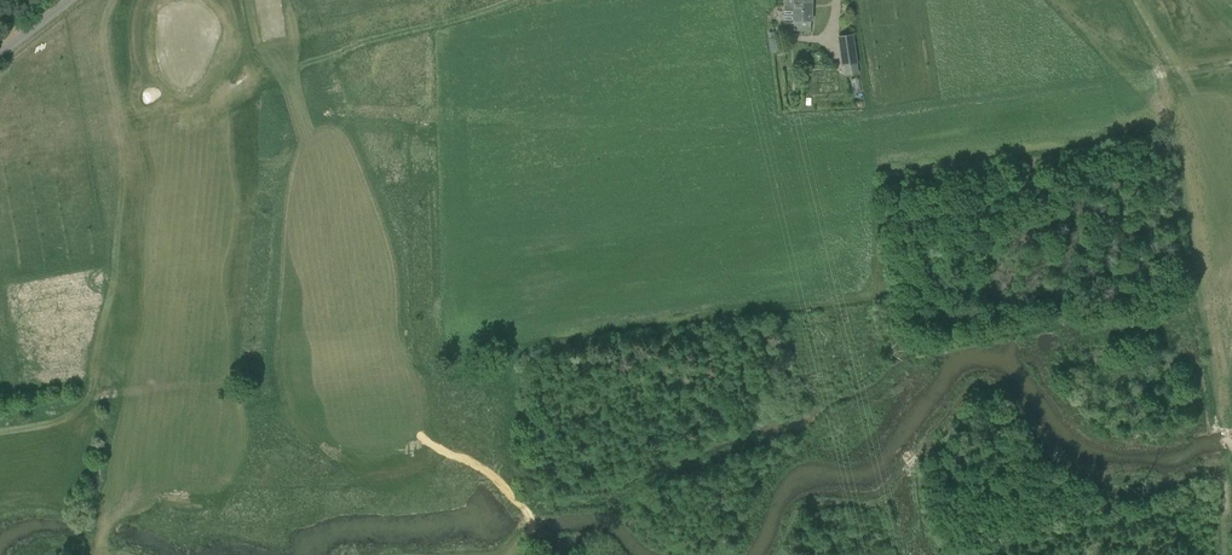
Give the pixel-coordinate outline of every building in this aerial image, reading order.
[(795,21),(795,29),(811,30),(813,0),(788,0),(787,6),(795,7),(795,21)] [(858,73),(857,64),(852,35),(839,37),(843,66),(845,65),(847,75),(858,73)] [(780,37),(775,38),(769,38),(771,53),(781,52),(780,37)]
